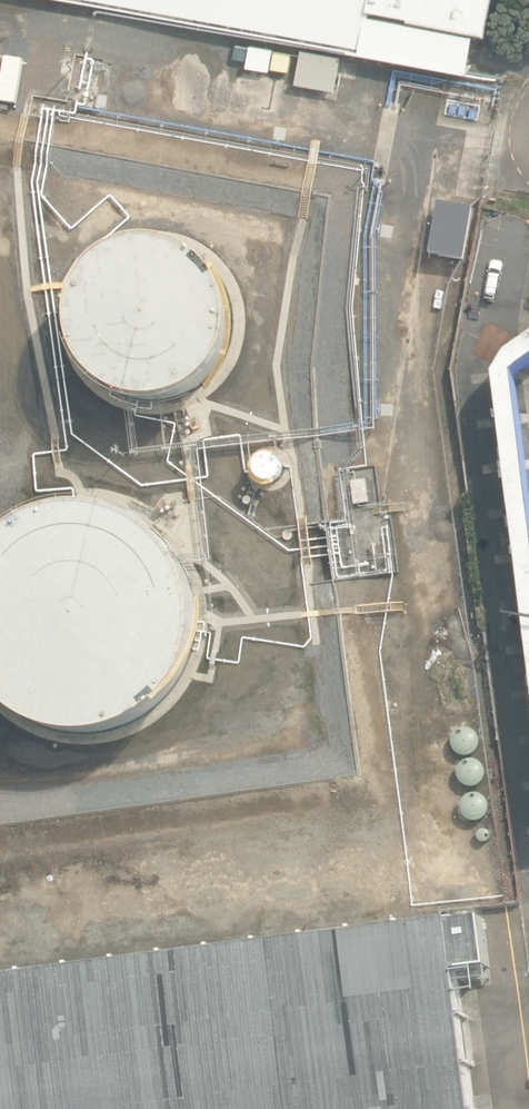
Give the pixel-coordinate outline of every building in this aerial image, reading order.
[(305,38),(350,47),(468,68),(475,29),(487,31),(488,27),(493,0),(91,0),(305,38)] [(276,49),(252,44),(248,64),(272,69),(276,49)] [(297,81),(336,89),(343,57),(303,49),(297,81)] [(281,53),(279,65),(292,67),(294,55),(281,53)] [(465,262),(475,210),(440,203),(429,255),(465,262)] [(525,239),(528,221),(483,212),(480,231),(525,239)] [(128,408),(151,410),(173,407),(195,398),(213,385),(227,367),(237,346),(241,324),(241,318),(239,295),(230,274),(217,255),(199,241),(179,231),(157,226),(134,227),(112,234),(92,246),(76,262),(65,282),(58,304),(58,326),(63,349),(73,369),(88,387),(107,400),(128,408)] [(487,297),(496,252),(478,248),(469,293),(487,297)] [(522,373),(528,368),(528,342),(514,352),(504,372),(528,578),(528,428),(522,373)] [(266,483),(270,484),(274,484),(277,482),(280,480),(282,477),(283,474),(284,470),(284,467),(282,463),(280,460),(278,458),(275,456),(271,455),(268,455),(264,456),(261,458),(259,461),(257,465),(256,469),(257,472),(258,476),(260,479),(263,481),(266,483)] [(84,743),(115,739),(144,727),(169,709),(189,685),(202,656),(208,626),(208,618),(204,587),(192,558),(174,532),(151,512),(122,499),(92,492),(61,494),(31,503),(4,519),(0,524),(0,712),(24,729),(53,740),(84,743)] [(455,746),(458,749),(461,751),(465,752),(470,752),(474,750),(477,747),(479,743),(479,739),(478,735),(476,731),(473,728),(469,726),(465,726),(461,727),(457,730),(455,733),(453,737),(453,742),(455,746)] [(461,780),(464,783),(468,785),(472,786),(476,786),(480,784),(483,781),(485,777),(486,773),(485,769),(483,765),(480,762),(476,760),(471,760),(467,761),(464,764),(461,767),(460,771),(460,776),(461,780)] [(447,791),(448,793),(449,794),(450,795),(452,796),(454,796),(455,795),(457,794),(457,792),(458,790),(457,788),(456,787),(455,786),(453,785),(451,785),(450,786),(449,787),(448,788),(447,790),(447,791)] [(468,813),(471,816),(474,818),(479,819),(483,819),(487,817),(490,814),(492,810),(492,806),(492,802),(490,798),(486,795),(482,794),(478,793),(474,794),(470,797),(468,800),(466,805),(467,809),(468,813)] [(477,1042),(468,972),(503,968),(496,915),(0,980),(0,1108),(486,1108),(477,1042)]
